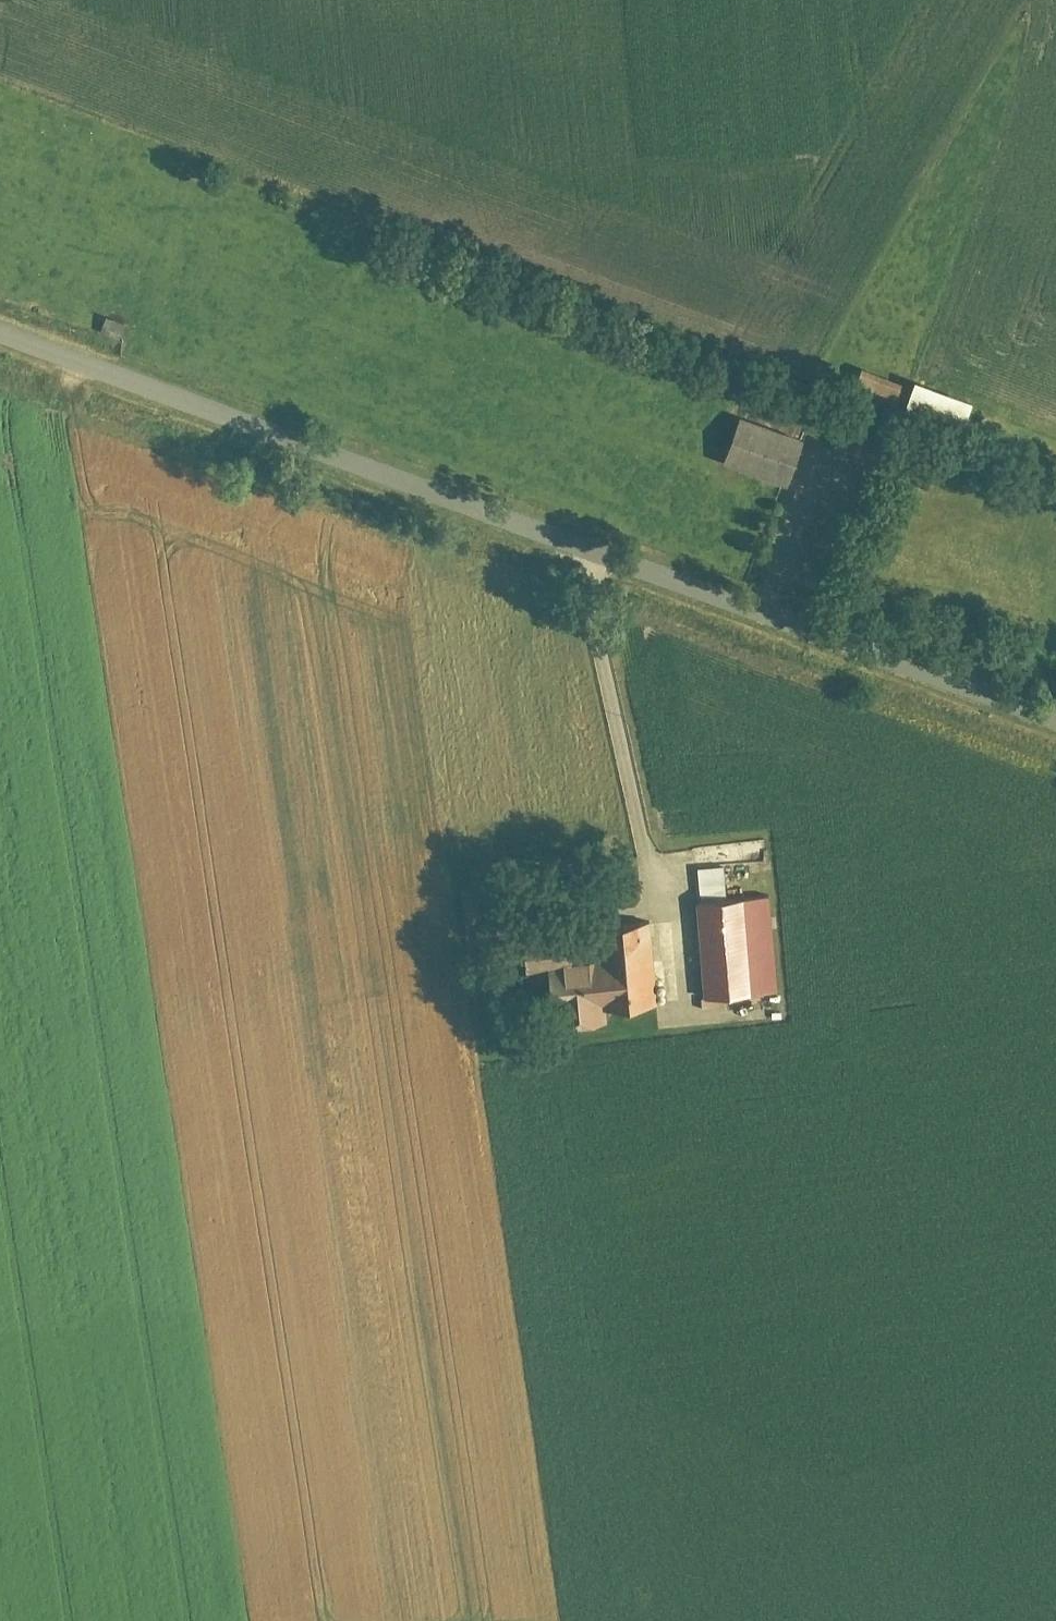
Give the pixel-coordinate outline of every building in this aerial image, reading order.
[(891,406),(897,382),(853,370),(847,394),(891,406)] [(903,380),(893,411),(950,431),(961,400),(903,380)] [(890,425),(848,410),(835,446),(877,462),(890,425)] [(808,435),(743,412),(727,460),(791,482),(808,435)] [(780,990),(772,895),(699,900),(706,997),(704,998),(705,1009),(730,1007),(729,994),(780,990)] [(662,1002),(654,916),(594,921),(596,955),(577,957),(568,958),(569,977),(551,979),(555,1024),(608,1019),(607,1007),(662,1002)] [(537,960),(568,958),(577,957),(574,926),(523,931),(527,972),(538,971),(537,960)]
